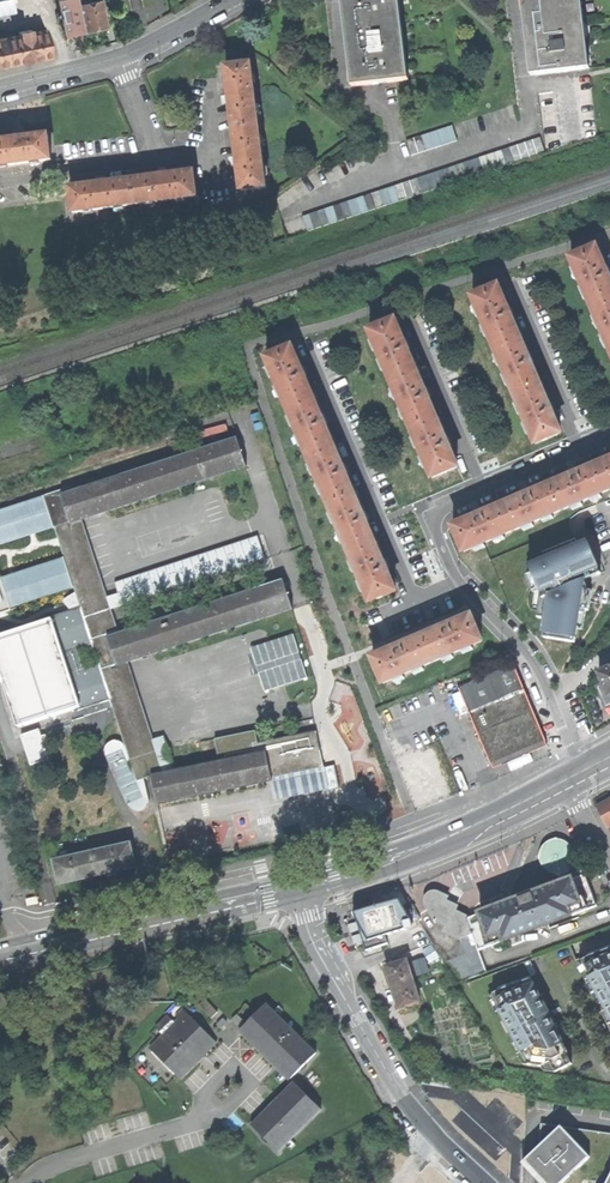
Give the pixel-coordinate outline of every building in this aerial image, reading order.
[(6,14),(15,12),(13,0),(4,0),(6,14)] [(83,31),(78,4),(77,0),(58,0),(65,34),(83,31)] [(105,26),(100,0),(98,0),(78,4),(83,31),(94,28),(105,26)] [(405,82),(395,0),(374,0),(371,0),(365,1),(365,0),(346,0),(357,88),(375,85),(374,82),(389,80),(390,84),(405,82)] [(539,77),(529,0),(524,0),(534,77),(539,77)] [(539,77),(588,70),(579,0),(529,0),(539,77)] [(588,70),(593,69),(587,22),(584,0),(579,0),(588,70)] [(5,37),(10,63),(30,59),(51,54),(46,28),(31,31),(30,27),(19,30),(19,34),(5,37)] [(10,63),(5,37),(0,38),(0,65),(10,63)] [(251,65),(226,68),(229,94),(230,103),(233,129),(259,126),(251,65)] [(222,104),(230,103),(229,94),(220,95),(221,99),(222,104)] [(267,188),(259,126),(233,129),(237,155),(238,164),(241,191),(267,188)] [(385,140),(388,156),(437,149),(434,133),(385,140)] [(51,161),(47,136),(21,139),(13,140),(0,142),(0,167),(51,161)] [(540,139),(509,149),(514,165),(546,154),(540,139)] [(509,149),(477,160),(482,175),(514,165),(509,149)] [(229,165),(238,164),(237,155),(228,156),(229,160),(229,165)] [(302,218),(308,234),(482,175),(477,160),(302,218)] [(156,168),(157,176),(166,175),(164,167),(160,167),(156,168)] [(135,205),(197,197),(193,171),(166,175),(157,176),(132,180),(135,205)] [(95,175),(96,185),(105,184),(104,174),(100,174),(95,175)] [(73,214),(135,205),(132,180),(105,184),(96,185),(69,188),(73,214)] [(572,259),(593,307),(609,300),(609,282),(608,277),(609,276),(609,274),(609,272),(607,268),(605,269),(596,248),(572,259)] [(498,287),(474,297),(495,346),(519,335),(511,316),(513,314),(511,310),(510,307),(507,308),(498,287)] [(593,307),(609,348),(609,300),(593,307)] [(395,320),(370,330),(392,379),(416,369),(407,349),(410,347),(408,343),(407,340),(404,341),(395,320)] [(519,335),(495,346),(516,394),(540,384),(531,364),(534,362),(532,358),(531,355),(528,356),(519,335)] [(291,347),(267,358),(288,407),(312,396),(304,375),(306,374),(305,370),(303,367),(300,368),(291,347)] [(416,369),(392,379),(412,428),(436,417),(428,397),(431,395),(429,391),(427,388),(425,389),(416,369)] [(540,384),(516,394),(537,443),(561,433),(552,412),(555,410),(553,407),(552,403),(549,404),(540,384)] [(312,396),(288,407),(308,455),(333,444),(324,423),(327,422),(325,418),(324,415),(321,416),(312,396)] [(436,417),(412,428),(433,476),(457,466),(448,445),(452,444),(450,440),(448,436),(445,437),(436,417)] [(138,781),(164,773),(128,661),(292,607),(284,582),(119,635),(82,519),(246,465),(238,440),(74,493),(72,488),(46,496),(82,608),(50,617),(51,620),(0,636),(0,666),(19,727),(79,707),(80,709),(111,700),(138,781)] [(333,444),(308,455),(329,503),(354,493),(345,473),(348,471),(346,468),(345,464),(342,465),(333,444)] [(609,487),(609,461),(601,465),(609,487)] [(562,509),(609,489),(609,487),(601,465),(581,473),(579,471),(575,472),(572,474),(573,477),(552,485),(562,509)] [(504,506),(514,530),(562,509),(552,485),(532,494),(531,491),(527,492),(524,494),(525,497),(504,506)] [(354,493),(329,503),(350,552),(375,541),(366,521),(369,519),(367,515),(365,512),(362,513),(354,493)] [(476,517),(455,526),(465,551),(514,530),(504,506),(484,514),(482,511),(478,513),(475,514),(476,517)] [(548,559),(529,566),(541,598),(549,595),(543,637),(577,643),(579,632),(584,632),(594,590),(586,588),(587,579),(601,574),(586,539),(546,554),(548,559)] [(375,541),(350,552),(371,601),(395,590),(386,569),(390,568),(388,564),(386,560),(383,561),(375,541)] [(423,638),(433,662),(482,641),(471,617),(450,626),(449,623),(446,625),(442,626),(443,629),(423,638)] [(265,691),(309,678),(296,634),(252,647),(265,691)] [(395,649),(374,658),(384,683),(433,662),(423,638),(403,646),(402,644),(397,645),(394,647),(395,649)] [(515,666),(459,689),(491,765),(520,752),(546,742),(515,666)] [(600,673),(605,685),(599,688),(607,706),(609,705),(609,669),(600,673)] [(220,763),(153,778),(158,803),(217,791),(272,780),(271,776),(323,766),(317,732),(259,744),(255,745),(252,731),(220,738),(222,751),(218,751),(220,763)] [(20,746),(24,763),(45,757),(40,741),(20,746)] [(597,806),(609,828),(609,830),(609,799),(597,806)] [(541,858),(542,862),(544,861),(545,863),(547,866),(550,869),(554,870),(558,871),(563,870),(567,868),(570,865),(572,861),(573,857),(573,852),(572,849),(574,849),(572,845),(569,842),(564,839),(560,838),(555,838),(550,840),(547,842),(544,845),(542,849),(541,853),(541,858)] [(130,844),(54,861),(60,884),(95,876),(135,867),(130,844)] [(525,897),(467,919),(472,932),(479,949),(597,906),(586,874),(525,897)] [(458,937),(472,932),(467,919),(467,917),(455,911),(457,906),(446,901),(448,897),(438,893),(435,892),(432,893),(429,895),(428,897),(427,901),(428,904),(436,919),(449,925),(446,931),(458,937)] [(388,944),(375,902),(364,906),(357,908),(354,909),(367,950),(377,947),(388,944)] [(589,955),(589,956),(582,960),(591,976),(590,977),(609,1016),(609,947),(589,955)] [(396,964),(387,966),(391,982),(399,1008),(410,1005),(421,1001),(408,960),(396,964)] [(562,1070),(572,1064),(567,1053),(569,1052),(553,1022),(549,1024),(544,1016),(548,1014),(550,1013),(531,977),(499,988),(500,990),(494,994),(502,1009),(501,1010),(518,1044),(520,1043),(524,1051),(522,1052),(529,1065),(542,1067),(545,1065),(546,1067),(555,1069),(555,1072),(562,1073),(562,1070)] [(240,1031),(242,1030),(291,1079),(316,1053),(316,1052),(314,1054),(266,1006),(268,1004),(267,1003),(240,1031)] [(180,1079),(198,1061),(196,1059),(214,1041),(216,1042),(183,1008),(182,1009),(185,1012),(164,1034),(167,1037),(153,1051),(180,1079)] [(550,1017),(548,1014),(544,1016),(549,1024),(553,1022),(550,1017)] [(320,1110),(293,1083),(292,1083),(294,1085),(252,1127),(250,1125),(249,1125),(277,1153),(277,1152),(276,1151),(318,1109),(319,1111),(320,1110)] [(524,1162),(537,1177),(542,1182),(564,1182),(591,1159),(562,1128),(524,1162)]
